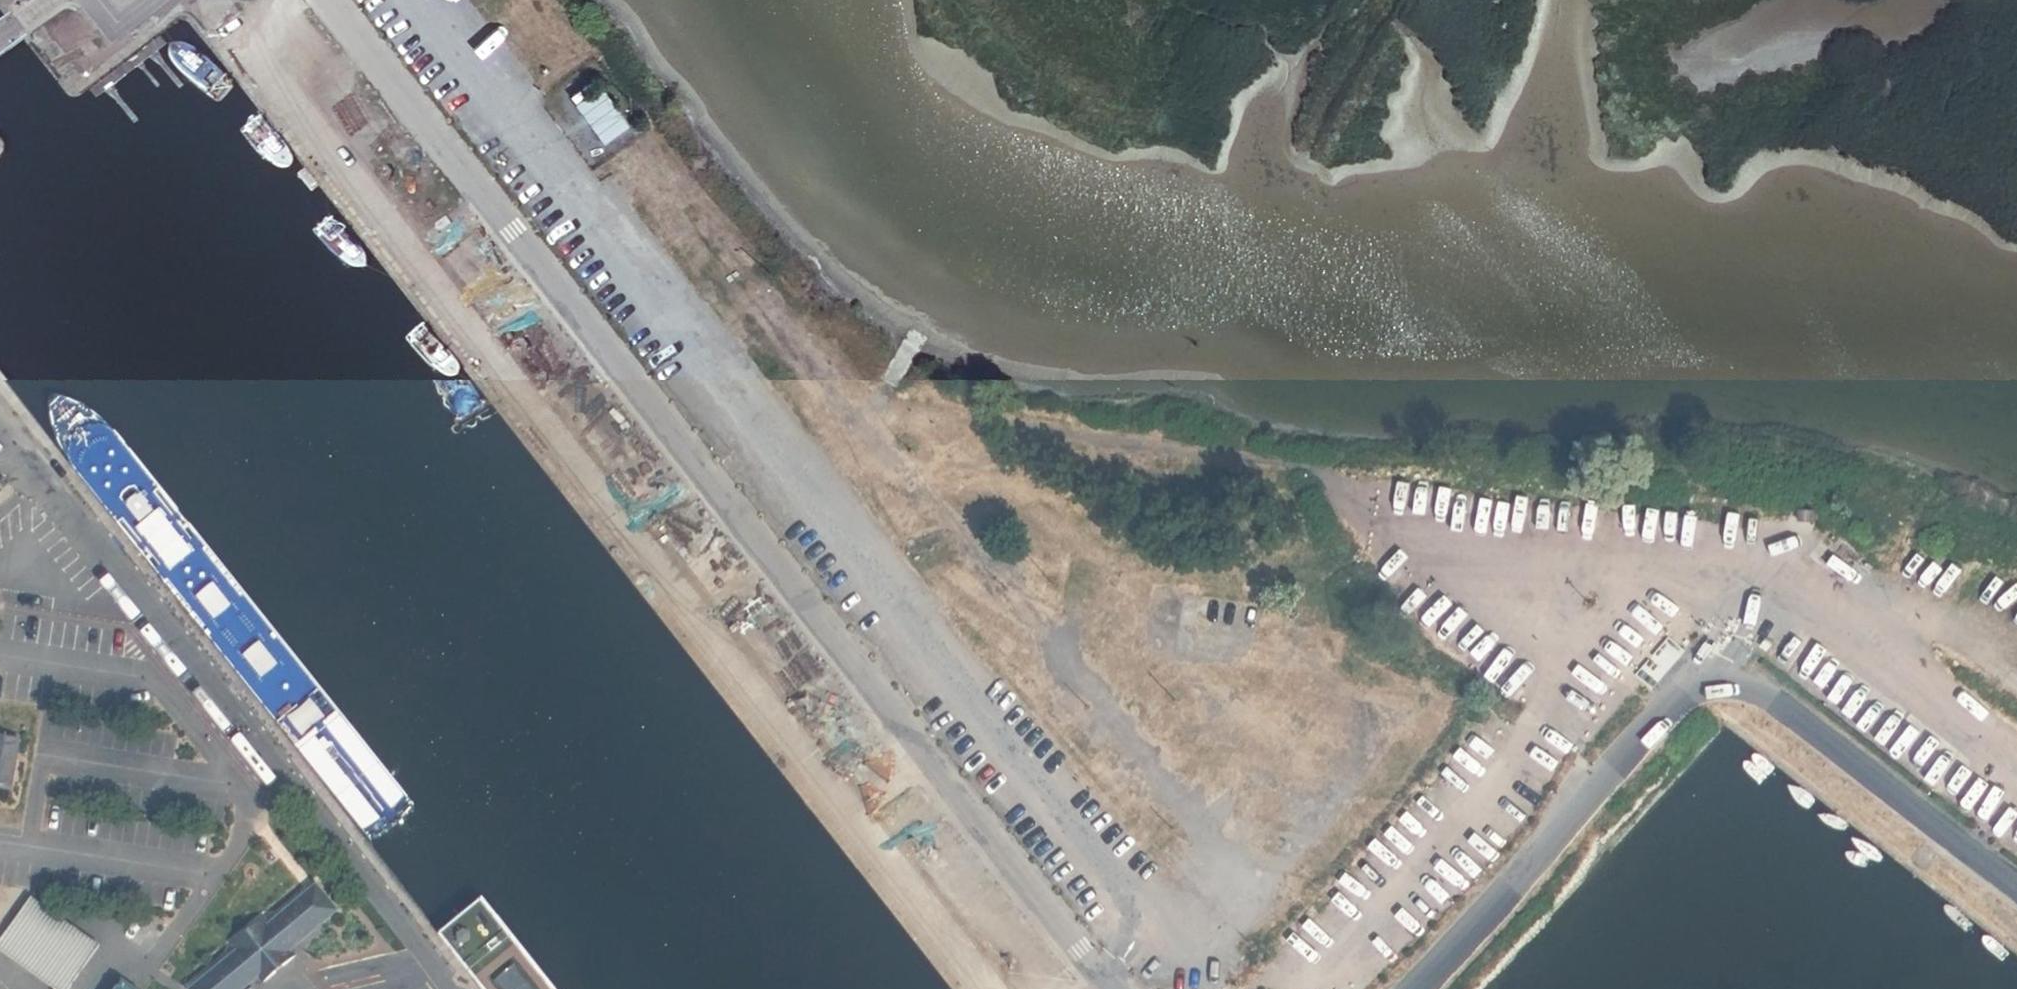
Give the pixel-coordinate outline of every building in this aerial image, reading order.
[(632,128),(603,89),(579,106),(608,145),(632,128)] [(0,735),(0,787),(13,789),(20,738),(0,735)] [(317,884),(269,923),(264,917),(232,944),(236,950),(188,988),(242,988),(258,976),(263,982),(296,956),(290,949),(338,910),(317,884)] [(31,898),(0,943),(0,950),(55,988),(67,988),(98,945),(31,898)]
